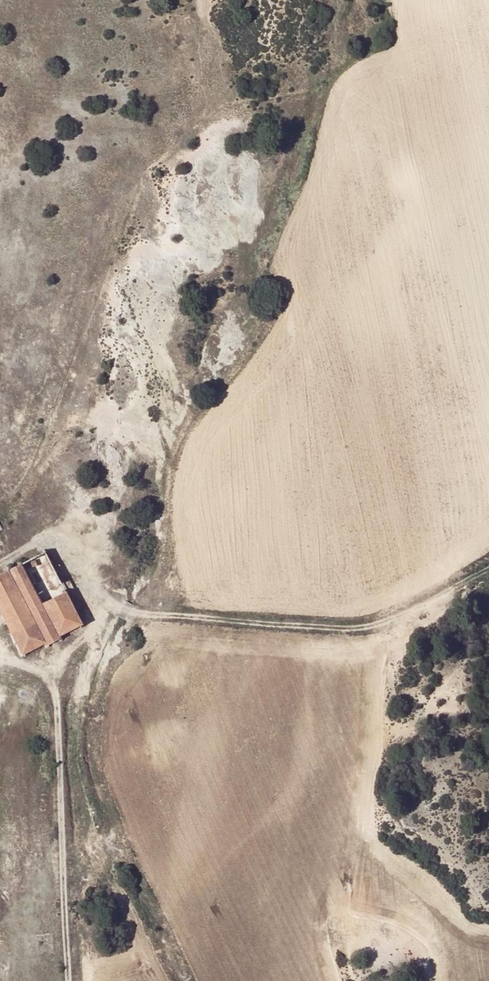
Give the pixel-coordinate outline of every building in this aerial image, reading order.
[(33,584),(55,573),(44,552),(22,564),(33,584)] [(55,573),(33,584),(22,564),(0,575),(0,613),(23,656),(82,625),(55,573)]
